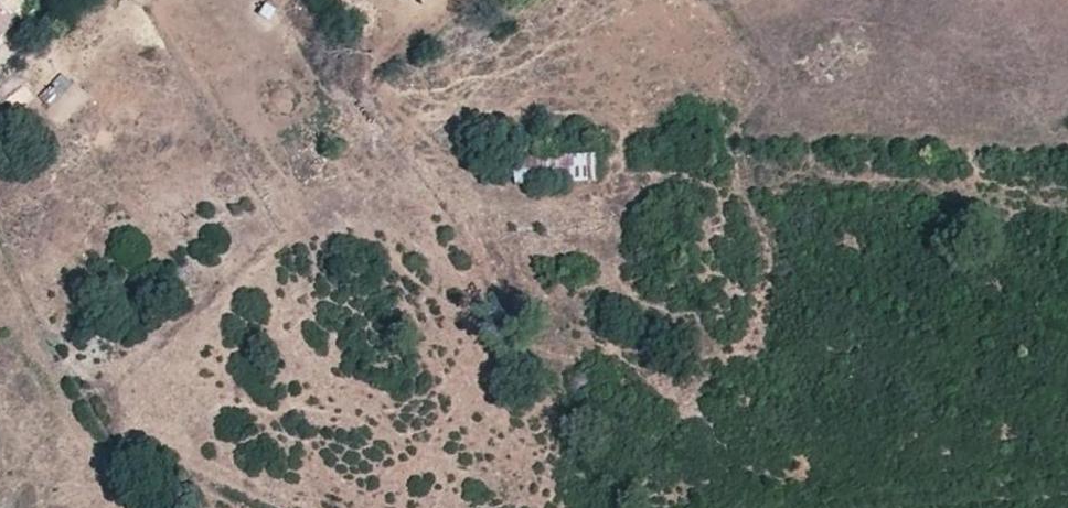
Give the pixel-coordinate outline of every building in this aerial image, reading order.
[(0,3),(0,5),(10,17),(24,5),(21,0),(3,0),(0,3)] [(15,22),(0,6),(0,37),(15,22)] [(513,156),(515,184),(596,180),(595,152),(513,156)]
